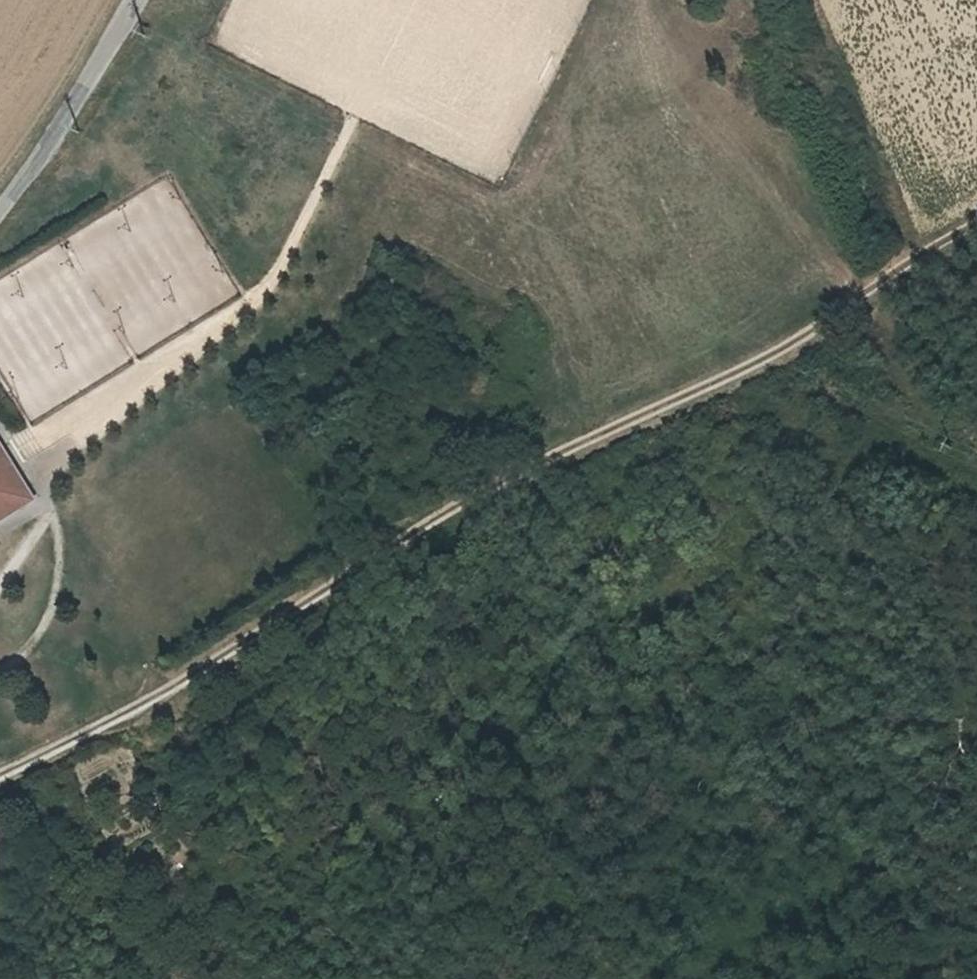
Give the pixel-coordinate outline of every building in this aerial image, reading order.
[(8,452),(2,456),(11,471),(17,467),(8,452)] [(11,471),(2,456),(0,453),(0,518),(28,499),(11,471)]
